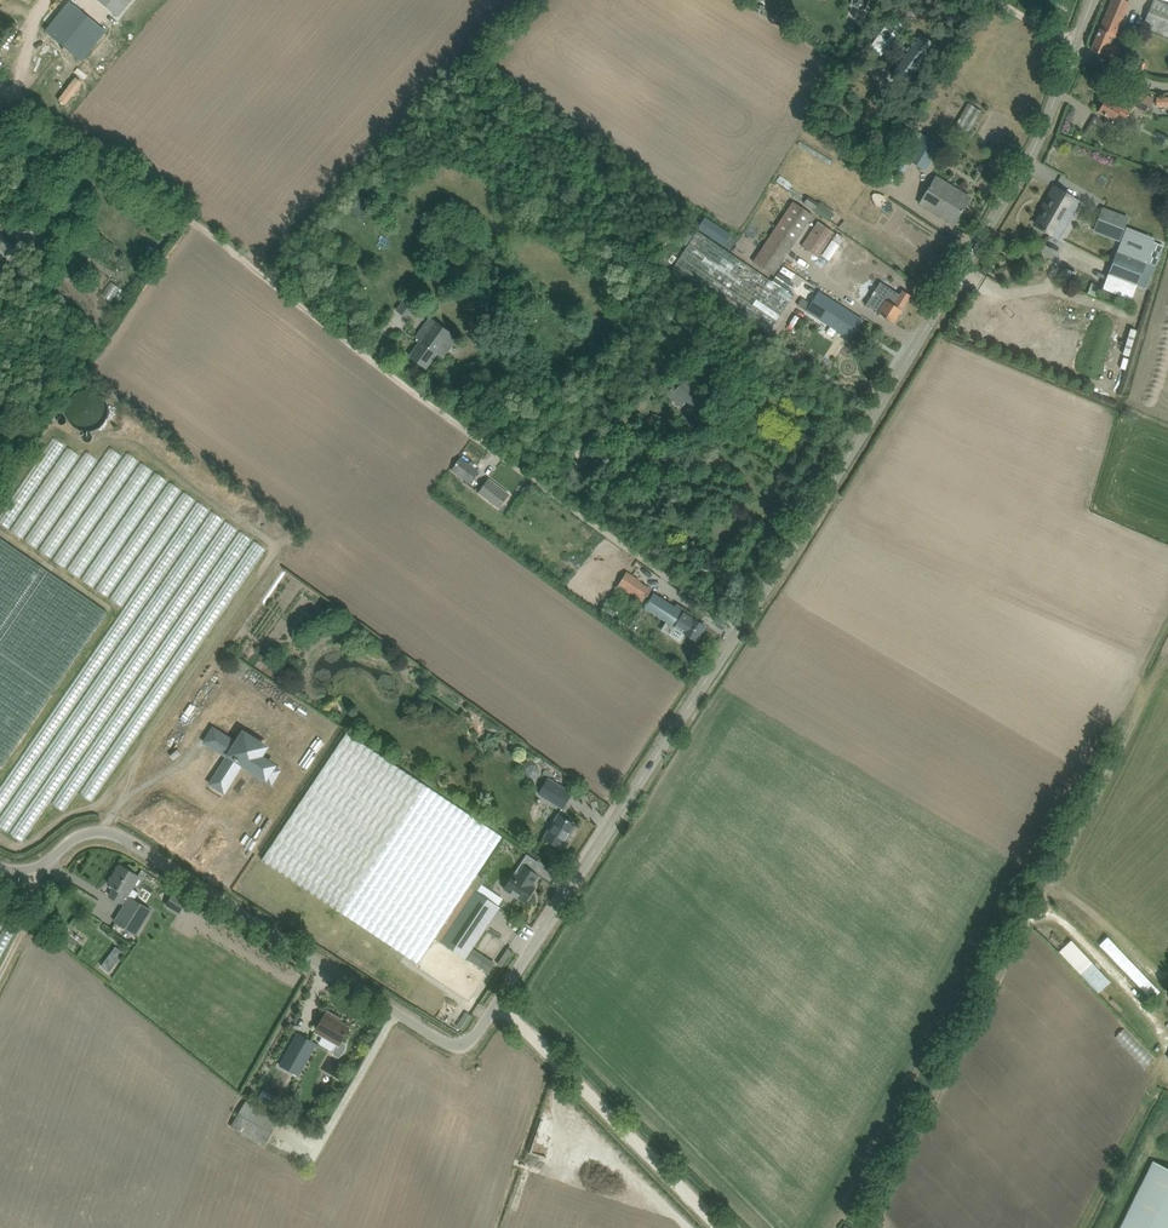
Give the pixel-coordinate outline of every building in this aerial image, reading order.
[(118,17),(132,0),(98,0),(118,17)] [(868,0),(853,0),(851,5),(854,6),(853,8),(862,10),(863,9),(865,10),(868,0)] [(1116,60),(1121,48),(1109,43),(1112,34),(1115,36),(1129,2),(1124,0),(1112,0),(1090,50),(1103,55),(1104,55),(1116,60)] [(1167,37),(1167,5),(1156,0),(1153,0),(1142,26),(1167,37)] [(75,9),(66,20),(53,36),(66,45),(83,59),(104,31),(75,9)] [(892,16),(879,34),(890,42),(903,25),(892,16)] [(907,51),(891,73),(905,84),(934,44),(921,33),(910,48),(908,47),(906,50),(907,51)] [(1106,74),(1096,69),(1093,76),(1102,80),(1106,74)] [(81,76),(71,88),(61,101),(68,107),(88,81),(81,76)] [(1132,87),(1124,101),(1121,106),(1106,98),(1098,112),(1113,121),(1112,123),(1121,128),(1133,106),(1140,109),(1145,113),(1153,99),(1147,95),(1132,87)] [(1156,106),(1167,107),(1167,98),(1156,98),(1156,106)] [(981,111),(968,103),(955,124),(969,132),(981,111)] [(898,155),(926,171),(941,145),(913,129),(898,155)] [(901,176),(907,166),(896,159),(890,170),(901,176)] [(919,203),(943,218),(954,224),(970,197),(959,191),(935,176),(919,203)] [(1047,199),(1065,209),(1072,213),(1079,201),(1064,193),(1054,187),(1047,199)] [(808,196),(803,203),(813,210),(818,203),(808,196)] [(57,221),(68,207),(55,197),(45,212),(57,221)] [(356,199),(349,210),(364,221),(372,210),(356,199)] [(1036,225),(1051,234),(1058,238),(1072,213),(1065,209),(1047,199),(1041,209),(1045,211),(1036,225)] [(813,215),(792,202),(752,262),(772,275),(813,215)] [(1128,217),(1102,207),(1093,232),(1119,241),(1128,217)] [(705,218),(698,228),(699,229),(724,245),(731,235),(706,218),(705,218)] [(834,232),(817,221),(801,246),(818,257),(834,232)] [(1108,274),(1136,286),(1145,289),(1155,266),(1163,245),(1125,230),(1117,251),(1108,274)] [(672,269),(768,333),(793,297),(785,291),(791,282),(776,272),(770,282),(696,233),(672,269)] [(686,246),(692,236),(687,233),(681,242),(686,246)] [(10,265),(22,252),(9,241),(0,251),(0,257),(10,265)] [(829,277),(872,304),(870,308),(883,316),(893,323),(910,295),(902,290),(893,303),(882,296),(891,282),(844,252),(829,277)] [(800,284),(806,275),(784,261),(779,269),(800,284)] [(1070,280),(1078,284),(1087,269),(1079,264),(1070,280)] [(117,284),(106,294),(115,304),(126,294),(117,284)] [(1092,285),(1088,293),(1095,296),(1098,287),(1092,285)] [(801,298),(797,305),(849,339),(862,319),(819,291),(811,304),(801,298)] [(407,318),(418,304),(407,295),(396,310),(407,318)] [(410,356),(421,365),(426,369),(437,353),(442,358),(457,338),(453,335),(430,318),(416,337),(421,341),(410,356)] [(665,396),(681,407),(685,402),(695,409),(707,392),(699,386),(700,384),(686,374),(677,387),(673,384),(665,396)] [(108,412),(108,410),(108,408),(107,406),(106,403),(106,401),(105,400),(104,398),(103,396),(102,395),(99,393),(97,392),(95,391),(94,390),(90,389),(89,389),(85,389),(83,389),(80,390),(76,392),(75,393),(72,395),(71,396),(70,398),(69,400),(68,401),(67,403),(67,404),(66,406),(66,408),(66,412),(66,414),(67,417),(68,419),(69,420),(71,423),(72,425),(75,427),(76,428),(78,429),(80,429),(81,430),(87,431),(92,430),(95,429),(97,428),(99,427),(102,425),(103,423),(104,422),(105,420),(106,417),(107,414),(108,412)] [(669,430),(672,421),(652,412),(648,421),(669,430)] [(57,419),(57,420),(57,421),(58,422),(58,423),(59,424),(60,424),(61,424),(62,424),(63,424),(64,424),(65,423),(65,422),(65,421),(66,421),(66,419),(65,419),(65,418),(64,416),(63,416),(62,416),(61,416),(60,416),(59,417),(58,418),(57,419)] [(92,438),(92,437),(92,436),(91,436),(91,435),(90,434),(89,433),(88,433),(86,433),(85,433),(84,434),(83,434),(83,435),(82,436),(82,439),(83,439),(83,440),(84,441),(85,442),(86,442),(88,442),(89,442),(90,441),(90,440),(91,440),(91,439),(92,438)] [(473,466),(484,451),(472,441),(460,457),(473,466)] [(91,467),(96,460),(88,455),(83,461),(91,467)] [(469,484),(471,481),(479,472),(460,458),(450,470),(469,484)] [(565,461),(560,469),(567,475),(573,467),(565,461)] [(497,509),(501,504),(508,494),(489,479),(481,489),(478,494),(497,509)] [(0,538),(0,766),(1,767),(107,613),(0,538)] [(61,563),(67,570),(75,563),(69,556),(61,563)] [(619,585),(643,601),(649,591),(625,575),(619,585)] [(683,612),(654,593),(647,603),(644,608),(674,626),(683,612)] [(674,626),(669,635),(679,641),(684,633),(686,634),(696,640),(705,626),(688,615),(683,612),(674,626)] [(304,706),(296,719),(306,725),(314,712),(304,706)] [(213,728),(207,739),(220,747),(219,748),(220,748),(222,746),(232,752),(223,765),(222,765),(217,773),(218,774),(216,777),(226,783),(227,780),(230,782),(229,784),(230,784),(243,764),(253,770),(256,765),(270,774),(276,764),(262,755),(263,754),(264,754),(267,750),(266,749),(266,747),(243,733),(241,735),(240,735),(235,743),(213,728)] [(500,907),(477,891),(485,879),(477,874),(502,837),(492,830),(346,733),(268,849),(262,859),(418,963),(435,938),(465,958),(466,957),(489,973),(495,963),(472,947),(500,907)] [(572,793),(561,787),(548,778),(538,794),(552,802),(562,808),(572,793)] [(573,824),(563,818),(558,814),(543,838),(561,849),(566,840),(564,839),(573,824)] [(120,865),(108,884),(114,887),(108,896),(120,904),(121,903),(124,904),(114,920),(120,925),(134,934),(147,917),(152,909),(129,895),(128,894),(139,876),(120,865)] [(535,887),(532,885),(538,875),(523,865),(517,876),(513,874),(504,889),(525,902),(535,887)] [(168,900),(166,904),(179,913),(182,909),(187,901),(173,893),(168,900)] [(1065,942),(1072,936),(1060,922),(1046,935),(1063,952),(1069,947),(1065,942)] [(1158,1000),(1165,994),(1114,938),(1107,944),(1158,1000)] [(1064,953),(1083,975),(1096,963),(1077,942),(1064,953)] [(115,948),(109,957),(116,962),(122,954),(115,948)] [(501,964),(507,969),(519,955),(513,950),(501,964)] [(422,1005),(432,1011),(443,994),(434,987),(422,1005)] [(1120,1012),(1132,999),(1124,992),(1113,1005),(1120,1012)] [(444,998),(434,1013),(444,1021),(455,1006),(444,998)] [(341,1041),(340,1041),(348,1027),(334,1019),(337,1015),(326,1009),(315,1029),(338,1042),(337,1042),(333,1049),(332,1054),(337,1057),(339,1056),(341,1055),(343,1053),(344,1050),(345,1048),(346,1045),(346,1043),(341,1041)] [(296,1032),(279,1063),(298,1074),(316,1043),(296,1032)] [(264,1102),(279,1107),(282,1098),(266,1093),(264,1102)] [(263,1145),(278,1119),(246,1100),(230,1126),(263,1145)] [(293,1113),(300,1116),(303,1109),(297,1106),(293,1113)] [(1119,1227),(1167,1227),(1167,1169),(1152,1161),(1119,1227)]
